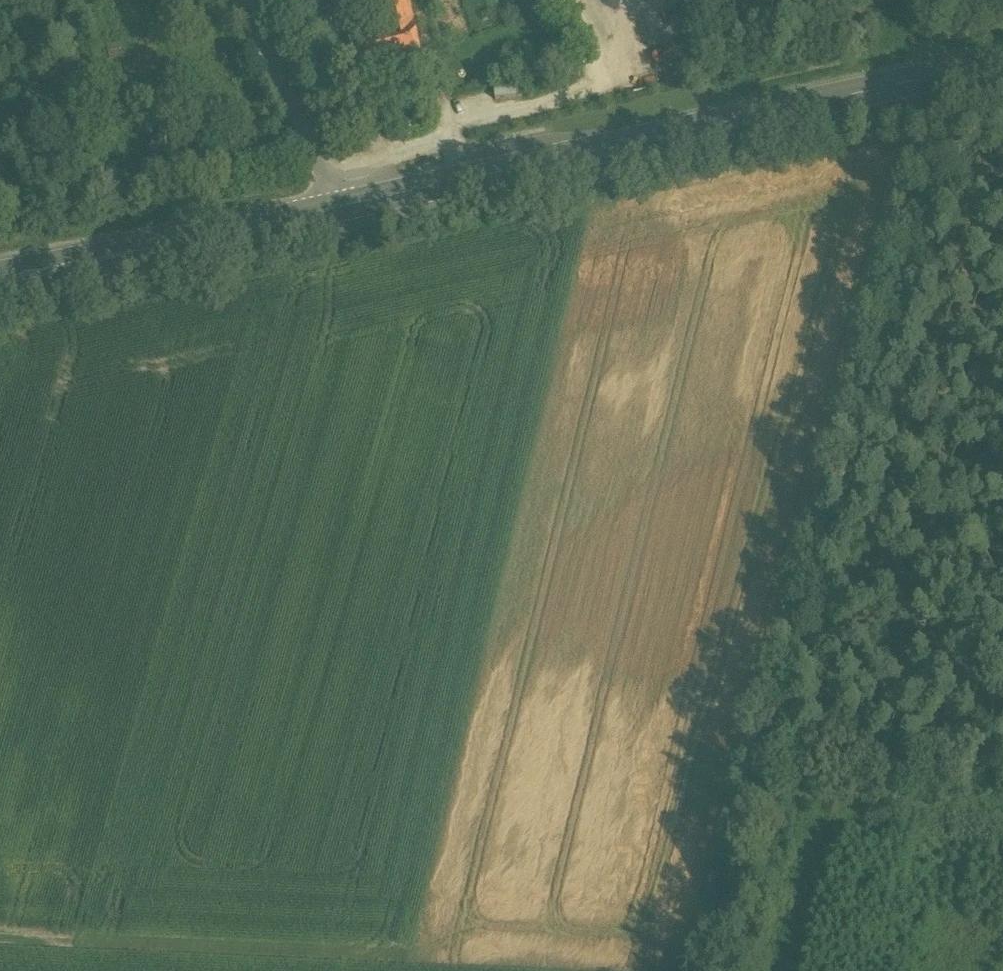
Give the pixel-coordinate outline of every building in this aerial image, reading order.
[(284,9),(326,0),(282,0),(284,9)] [(386,32),(415,26),(409,0),(380,0),(386,32)] [(386,32),(356,39),(364,76),(423,63),(415,26),(386,32)]
